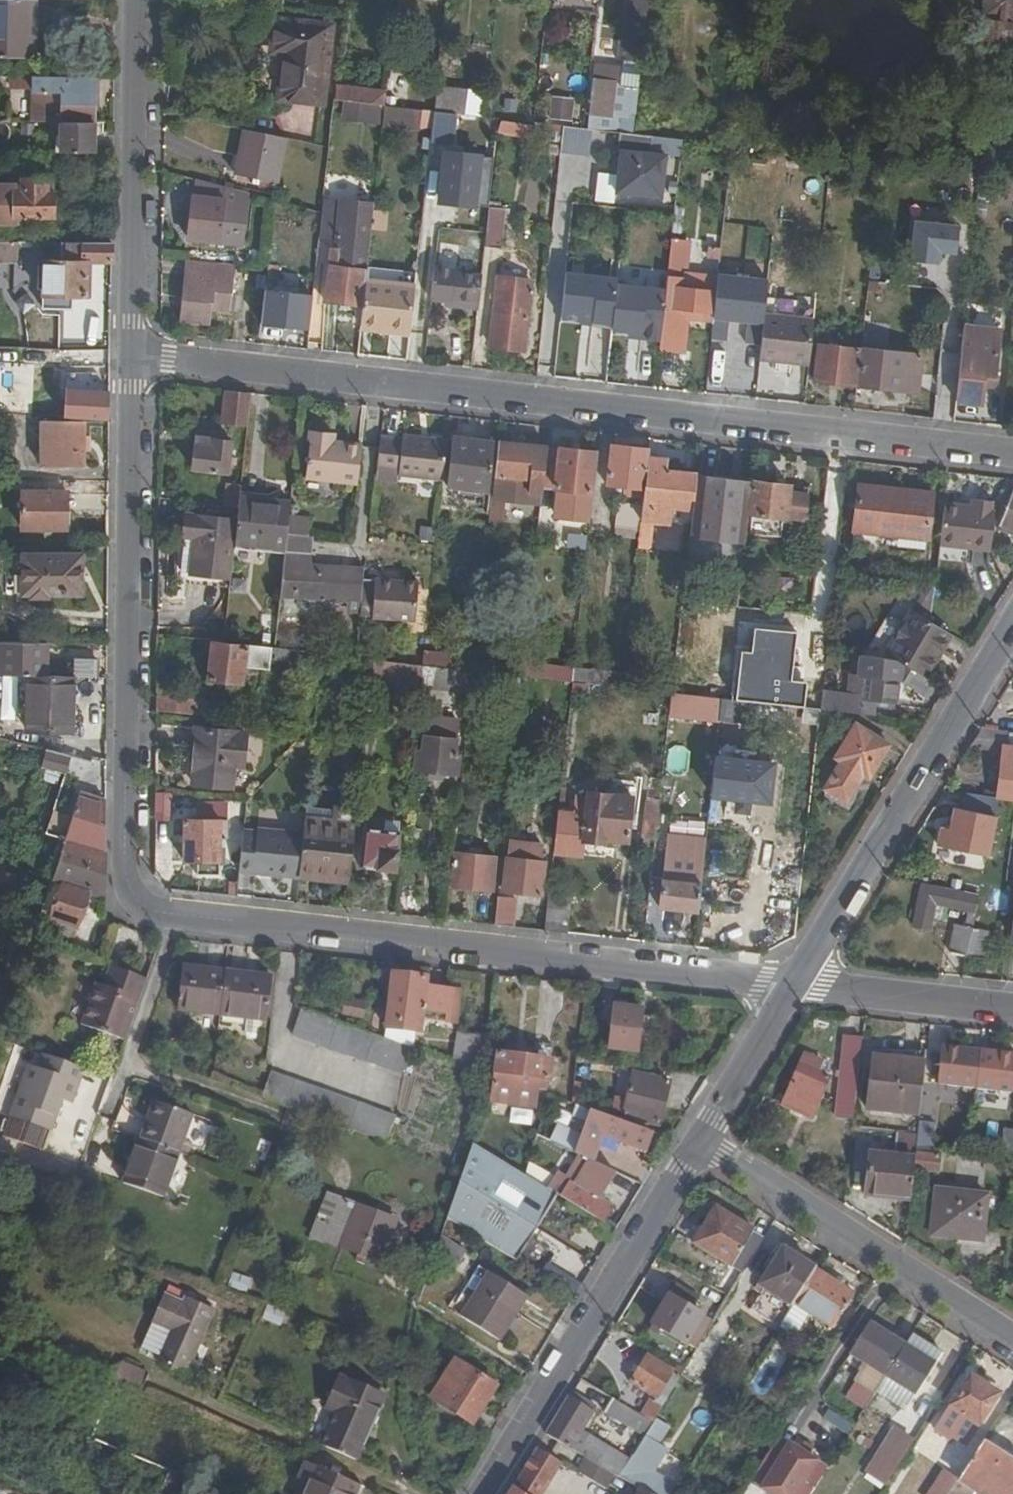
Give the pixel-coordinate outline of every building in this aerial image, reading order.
[(34,58),(35,0),(0,0),(0,58),(34,58)] [(999,0),(984,0),(982,18),(997,19),(999,0)] [(997,19),(1012,21),(1012,0),(999,0),(997,19)] [(642,48),(626,16),(624,46),(642,48)] [(282,53),(280,73),(326,79),(332,25),(274,18),(269,52),(282,53)] [(590,38),(591,55),(610,55),(610,37),(590,38)] [(326,79),(280,73),(277,99),(323,105),(326,79)] [(23,94),(24,78),(6,78),(6,93),(23,94)] [(35,78),(35,91),(93,91),(93,79),(35,78)] [(588,130),(595,131),(624,134),(633,135),(636,107),(621,106),(619,122),(609,121),(614,83),(594,81),(588,130)] [(342,101),(385,106),(387,92),(387,89),(336,84),(334,100),(342,101)] [(484,117),(486,91),(437,85),(435,97),(434,111),(484,117)] [(35,91),(34,122),(61,122),(93,122),(93,91),(35,91)] [(422,110),(434,111),(435,97),(387,92),(385,106),(422,110)] [(551,95),(546,118),(568,123),(573,99),(551,95)] [(340,120),(383,124),(385,106),(342,101),(340,120)] [(422,110),(385,106),(383,124),(383,128),(419,132),(422,110)] [(518,136),(519,122),(498,119),(496,132),(518,136)] [(93,153),(93,122),(61,122),(60,153),(93,153)] [(466,128),(442,125),(441,141),(465,143),(466,128)] [(560,140),(560,128),(542,126),(541,137),(560,140)] [(285,140),(244,131),(234,174),(276,183),(285,140)] [(483,150),(443,145),(437,201),(477,205),(483,150)] [(668,150),(622,145),(617,189),(663,194),(668,150)] [(22,180),(22,186),(0,186),(0,224),(14,225),(14,218),(54,218),(54,193),(48,193),(48,181),(22,180)] [(226,188),(195,180),(189,239),(219,243),(226,188)] [(324,300),(363,304),(365,282),(374,203),(340,199),(340,205),(323,204),(322,214),(320,226),(320,236),(331,238),(324,300)] [(304,219),(320,226),(322,214),(306,210),(304,219)] [(503,219),(487,217),(484,246),(500,248),(503,219)] [(908,222),(907,264),(939,265),(939,255),(957,256),(958,223),(908,222)] [(0,241),(0,261),(15,261),(16,241),(9,241),(0,241)] [(111,262),(111,243),(68,242),(68,259),(44,258),(42,294),(60,294),(70,295),(80,295),(87,295),(89,261),(111,262)] [(662,339),(661,341),(673,343),(676,317),(677,306),(684,307),(702,309),(706,277),(681,273),(684,245),(672,243),(667,290),(662,339)] [(181,323),(210,326),(211,309),(217,264),(187,261),(181,323)] [(217,264),(211,309),(229,311),(235,266),(217,264)] [(267,269),(264,291),(267,291),(263,324),(300,328),(303,295),(276,292),(279,267),(267,265),(267,269)] [(446,306),(478,309),(481,278),(452,274),(452,269),(435,268),(431,299),(446,301),(446,306)] [(489,346),(523,350),(531,282),(497,278),(489,346)] [(361,323),(410,329),(412,307),(414,288),(365,282),(363,304),(361,323)] [(662,339),(667,290),(616,285),(611,331),(630,332),(630,336),(662,339)] [(42,294),(41,294),(41,306),(60,306),(60,294),(42,294)] [(70,295),(60,294),(60,306),(70,307),(70,295)] [(676,317),(683,317),(684,307),(677,306),(676,317)] [(410,329),(426,331),(428,309),(412,307),(410,329)] [(772,362),(807,365),(813,320),(763,315),(759,351),(772,362)] [(681,343),(683,317),(676,317),(673,343),(681,343)] [(1000,331),(963,327),(954,398),(980,400),(982,384),(994,386),(994,379),(995,379),(998,357),(997,357),(1000,331)] [(406,361),(423,363),(426,331),(410,329),(406,361)] [(852,384),(857,347),(816,343),(813,380),(828,382),(838,383),(852,384)] [(913,389),(918,353),(885,350),(885,345),(876,344),(875,349),(862,348),(858,384),(913,389)] [(954,355),(942,354),(942,379),(953,379),(954,355)] [(246,426),(249,394),(222,390),(218,422),(246,426)] [(108,423),(108,396),(76,394),(75,420),(85,421),(108,423)] [(84,466),(85,421),(41,421),(41,466),(84,466)] [(221,441),(221,436),(194,433),(192,469),(225,474),(229,442),(221,441)] [(356,485),(361,448),(331,445),(332,439),(310,437),(305,479),(356,485)] [(442,479),(446,442),(400,437),(399,440),(380,438),(377,468),(396,470),(395,474),(442,479)] [(490,499),(493,474),(490,474),(493,444),(453,439),(449,469),(483,473),(481,483),(476,483),(474,497),(490,499)] [(629,441),(616,440),(615,447),(629,448),(629,441)] [(545,453),(546,450),(496,444),(493,474),(490,499),(540,504),(541,492),(545,453)] [(644,492),(648,457),(649,455),(649,450),(629,448),(615,447),(612,446),(607,488),(623,489),(644,492)] [(558,454),(545,453),(541,492),(555,493),(558,454)] [(592,458),(558,454),(555,493),(587,497),(592,458)] [(695,481),(695,475),(665,471),(666,460),(648,457),(644,492),(643,501),(643,508),(640,529),(640,534),(638,550),(649,551),(652,524),(669,526),(670,513),(672,498),(692,501),(695,481)] [(375,480),(394,482),(395,474),(396,470),(377,468),(375,480)] [(750,482),(695,475),(695,481),(750,488),(750,482)] [(750,488),(695,481),(692,501),(691,512),(691,515),(746,521),(747,514),(750,488)] [(805,489),(750,482),(750,488),(747,514),(801,521),(805,489)] [(938,490),(858,482),(853,531),(932,540),(938,490)] [(623,489),(622,499),(643,501),(644,492),(623,489)] [(1010,490),(994,528),(1012,536),(1012,491),(1010,490)] [(66,493),(21,492),(21,530),(65,531),(66,493)] [(259,508),(260,499),(238,497),(237,507),(259,508)] [(939,544),(989,550),(994,507),(992,507),(993,499),(973,497),(973,502),(944,499),(939,544)] [(691,512),(692,501),(672,498),(670,513),(691,515),(691,512)] [(289,516),(290,502),(260,499),(259,508),(237,507),(237,508),(235,521),(233,544),(285,548),(287,533),(289,516)] [(587,539),(591,502),(568,499),(564,536),(587,539)] [(616,527),(640,529),(643,508),(619,506),(616,527)] [(233,544),(235,521),(185,516),(182,537),(193,538),(189,573),(229,578),(233,544)] [(287,533),(307,536),(308,518),(289,516),(287,533)] [(698,583),(703,530),(689,528),(683,581),(698,583)] [(178,572),(189,573),(193,538),(182,537),(178,572)] [(347,609),(360,610),(363,578),(364,569),(299,566),(300,554),(285,553),(280,592),(303,593),(303,598),(348,601),(347,609)] [(81,595),(81,555),(21,555),(21,596),(29,596),(30,600),(48,600),(48,596),(81,595)] [(378,579),(403,582),(404,576),(379,573),(378,579)] [(360,616),(360,617),(414,623),(418,583),(403,582),(378,579),(363,578),(360,610),(360,616)] [(907,667),(924,678),(950,635),(930,622),(910,611),(884,654),(894,660),(907,667)] [(27,677),(46,678),(47,645),(0,643),(0,676),(27,677)] [(271,649),(246,647),(246,649),(211,645),(206,681),(241,685),(243,668),(268,671),(269,663),(270,650),(271,649)] [(289,666),(290,653),(270,650),(269,663),(289,666)] [(559,673),(561,656),(540,654),(539,656),(530,656),(528,670),(559,673)] [(822,691),(820,710),(874,716),(876,700),(892,701),(894,680),(900,682),(907,667),(894,660),(864,656),(862,677),(854,676),(852,694),(822,691)] [(98,679),(98,661),(73,660),(72,678),(98,679)] [(368,689),(419,694),(419,688),(422,666),(371,661),(368,689)] [(422,666),(419,688),(469,694),(471,672),(422,666)] [(622,689),(624,674),(573,668),(571,683),(622,689)] [(71,678),(46,678),(27,677),(26,733),(69,733),(71,678)] [(718,719),(718,715),(720,700),(670,694),(668,719),(679,721),(680,716),(718,719)] [(179,715),(207,718),(208,702),(156,697),(155,713),(179,715)] [(427,718),(456,721),(458,706),(428,703),(427,718)] [(454,757),(457,722),(456,721),(427,718),(426,718),(422,752),(415,751),(413,770),(428,771),(444,773),(457,775),(459,758),(454,757)] [(887,746),(855,726),(835,759),(840,762),(823,789),(844,802),(860,775),(866,779),(887,746)] [(980,727),(970,742),(1010,746),(1009,756),(999,756),(994,795),(1012,797),(1012,730),(980,727)] [(195,730),(192,747),(195,747),(191,786),(230,789),(233,769),(242,769),(246,734),(195,730)] [(195,747),(192,747),(187,785),(191,786),(195,747)] [(65,773),(69,757),(45,751),(40,767),(65,773)] [(734,761),(713,759),(710,795),(738,798),(736,811),(746,812),(752,753),(735,752),(734,761)] [(428,771),(427,780),(443,781),(444,773),(428,771)] [(48,878),(63,883),(47,932),(72,941),(87,892),(103,897),(105,798),(82,793),(67,840),(62,838),(47,833),(33,872),(48,878)] [(172,796),(155,793),(155,820),(172,819),(172,796)] [(610,799),(610,795),(588,793),(587,797),(583,840),(605,843),(606,841),(624,843),(630,800),(610,799)] [(966,811),(994,816),(996,799),(968,795),(966,811)] [(587,797),(575,796),(573,812),(557,810),(552,850),(604,856),(605,843),(583,840),(587,797)] [(641,838),(654,840),(658,801),(647,799),(641,838)] [(173,821),(193,821),(193,801),(174,800),(173,821)] [(995,817),(951,808),(947,828),(937,826),(933,847),(987,858),(995,817)] [(304,821),(298,873),(348,880),(355,815),(338,814),(337,824),(304,821)] [(219,822),(185,821),(184,861),(198,862),(198,875),(219,876),(219,861),(224,861),(224,841),(219,841),(219,822)] [(254,833),(241,832),(237,872),(297,879),(301,835),(254,830),(254,833)] [(399,834),(374,831),(373,846),(362,845),(360,867),(394,871),(399,834)] [(505,831),(503,848),(513,849),(514,832),(505,831)] [(494,859),(454,854),(450,886),(490,891),(494,859)] [(543,864),(505,860),(502,891),(540,895),(543,864)] [(660,907),(698,911),(702,866),(665,862),(660,907)] [(398,882),(395,910),(419,913),(421,885),(398,882)] [(972,909),(974,893),(935,886),(934,892),(919,890),(913,923),(929,926),(933,910),(935,901),(943,903),(969,908),(972,909)] [(547,895),(543,932),(565,934),(569,898),(547,895)] [(497,897),(493,926),(507,927),(510,898),(497,897)] [(941,912),(943,903),(935,901),(933,910),(941,912)] [(965,924),(971,925),(974,912),(974,909),(972,909),(969,908),(965,924)] [(971,925),(965,952),(981,955),(989,914),(974,912),(971,925)] [(949,949),(965,952),(971,925),(965,924),(954,922),(949,949)] [(123,1041),(145,980),(110,967),(103,986),(95,984),(81,1025),(123,1041)] [(220,1015),(225,974),(181,969),(176,1009),(220,1015)] [(271,980),(225,974),(220,1015),(266,1021),(271,980)] [(455,1023),(459,993),(425,988),(426,979),(392,975),(385,1027),(418,1031),(421,1010),(447,1013),(446,1022),(455,1023)] [(636,1052),(640,1011),(624,1010),(613,1009),(609,1049),(636,1052)] [(299,1011),(290,1038),(403,1077),(413,1049),(299,1011)] [(483,1073),(487,1039),(457,1034),(452,1062),(483,1073)] [(840,1084),(858,1086),(864,1037),(845,1036),(840,1084)] [(555,1047),(535,1044),(532,1061),(552,1064),(555,1047)] [(975,1088),(979,1050),(942,1047),(941,1061),(947,1061),(944,1085),(975,1088)] [(920,1117),(927,1063),(895,1059),(897,1050),(877,1049),(870,1111),(920,1117)] [(927,1063),(928,1053),(897,1050),(895,1059),(927,1063)] [(1012,1091),(1012,1054),(979,1050),(975,1088),(1012,1091)] [(83,1068),(42,1054),(37,1069),(27,1065),(9,1118),(50,1132),(61,1101),(71,1104),(83,1068)] [(584,1065),(597,1066),(598,1057),(585,1055),(584,1065)] [(548,1081),(552,1064),(532,1061),(498,1056),(495,1075),(497,1076),(492,1103),(532,1108),(536,1090),(544,1091),(545,1081),(548,1081)] [(802,1067),(821,1075),(825,1067),(807,1058),(802,1067)] [(831,1080),(821,1075),(802,1067),(793,1085),(822,1098),(831,1080)] [(268,1098),(386,1142),(395,1117),(277,1074),(268,1098)] [(627,1101),(623,1114),(623,1116),(657,1124),(667,1084),(632,1075),(627,1101)] [(858,1086),(840,1084),(838,1102),(856,1104),(858,1086)] [(810,1122),(822,1098),(793,1085),(782,1109),(810,1122)] [(611,1111),(623,1114),(627,1101),(614,1098),(611,1111)] [(152,1102),(139,1139),(177,1153),(190,1114),(152,1102)] [(551,1143),(591,1161),(600,1137),(645,1152),(650,1136),(575,1109),(572,1117),(586,1123),(579,1142),(556,1131),(551,1143)] [(918,1136),(917,1148),(957,1152),(960,1127),(920,1122),(918,1136)] [(1012,1159),(1012,1130),(1006,1129),(1003,1158),(1012,1159)] [(917,1148),(918,1136),(902,1135),(900,1156),(916,1158),(916,1155),(917,1148)] [(177,1153),(139,1139),(123,1184),(162,1197),(177,1153)] [(446,1220),(515,1263),(555,1195),(548,1191),(523,1177),(472,1146),(446,1220)] [(548,1191),(556,1178),(545,1172),(550,1159),(532,1149),(523,1177),(548,1191)] [(867,1195),(911,1199),(915,1171),(916,1158),(900,1156),(872,1154),(867,1195)] [(916,1158),(915,1171),(939,1173),(941,1157),(916,1155),(916,1158)] [(555,1195),(601,1223),(611,1207),(557,1176),(556,1178),(548,1191),(555,1195)] [(987,1197),(937,1191),(932,1237),(982,1242),(987,1197)] [(325,1196),(309,1236),(377,1262),(393,1222),(325,1196)] [(752,1230),(714,1208),(693,1244),(730,1266),(752,1230)] [(440,1237),(433,1260),(451,1272),(465,1252),(440,1237)] [(541,1271),(564,1284),(579,1257),(556,1244),(541,1271)] [(818,1271),(785,1249),(760,1288),(795,1309),(818,1271)] [(527,1298),(478,1267),(451,1312),(498,1342),(527,1298)] [(818,1271),(795,1309),(834,1333),(857,1295),(818,1271)] [(685,1346),(686,1343),(704,1314),(695,1309),(703,1296),(678,1280),(650,1325),(685,1346)] [(183,1303),(163,1294),(151,1324),(169,1332),(157,1363),(185,1376),(213,1311),(186,1298),(183,1303)] [(265,1306),(261,1318),(280,1325),(284,1313),(265,1306)] [(700,1344),(713,1321),(704,1314),(686,1343),(697,1350),(700,1344)] [(908,1346),(870,1323),(850,1355),(888,1378),(908,1346)] [(938,1364),(908,1346),(888,1378),(918,1397),(938,1364)] [(628,1383),(654,1400),(672,1374),(673,1371),(646,1354),(628,1383)] [(122,1362),(114,1378),(132,1386),(139,1369),(122,1362)] [(495,1387),(454,1362),(431,1398),(472,1424),(495,1387)] [(684,1370),(677,1365),(673,1371),(672,1374),(679,1378),(684,1370)] [(654,1420),(679,1378),(672,1374),(654,1400),(646,1415),(654,1420)] [(949,1408),(981,1424),(1000,1396),(966,1376),(949,1408)] [(318,1445),(355,1461),(383,1398),(338,1377),(325,1408),(332,1412),(318,1445)] [(594,1408),(571,1393),(546,1431),(584,1454),(598,1462),(608,1445),(581,1428),(594,1408)] [(633,1412),(611,1399),(603,1413),(627,1427),(635,1413),(633,1412)] [(647,1409),(638,1404),(633,1412),(635,1413),(641,1417),(647,1409)] [(921,1422),(904,1412),(876,1459),(892,1469),(921,1422)] [(635,1413),(627,1427),(643,1438),(652,1424),(641,1417),(635,1413)] [(791,1442),(778,1434),(764,1457),(776,1465),(791,1442)] [(982,1441),(961,1475),(956,1483),(971,1492),(974,1493),(1012,1493),(1012,1460),(982,1441)] [(791,1442),(776,1465),(764,1457),(749,1480),(772,1493),(810,1493),(828,1466),(791,1442)] [(630,1459),(608,1445),(598,1462),(615,1473),(620,1476),(630,1459)] [(535,1449),(512,1484),(528,1493),(540,1493),(560,1464),(535,1449)] [(584,1454),(574,1469),(606,1487),(615,1473),(598,1462),(584,1454)] [(630,1459),(620,1476),(637,1486),(651,1493),(670,1493),(673,1488),(650,1474),(653,1469),(632,1456),(630,1459)] [(961,1475),(946,1466),(928,1493),(949,1493),(956,1483),(961,1475)] [(358,1486),(315,1467),(303,1493),(355,1493),(358,1486)] [(159,1493),(173,1493),(180,1476),(168,1471),(159,1493)] [(971,1492),(956,1483),(949,1493),(970,1493),(971,1492)] [(512,1484),(505,1493),(528,1493),(512,1484)]
